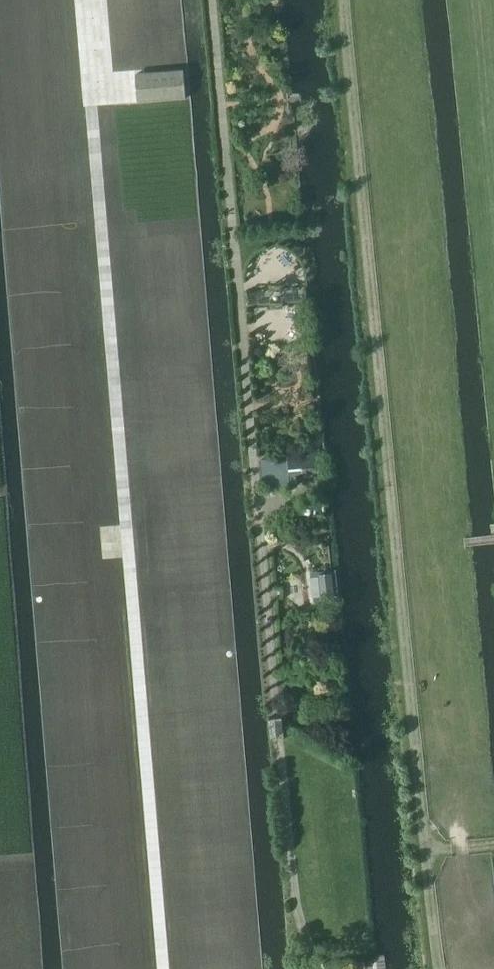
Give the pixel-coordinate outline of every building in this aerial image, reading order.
[(136,74),(138,102),(186,97),(184,69),(136,74)] [(259,460),(262,488),(289,485),(288,476),(318,473),(316,454),(259,460)] [(267,535),(276,535),(275,520),(266,527),(267,535)] [(332,574),(319,576),(321,596),(335,594),(332,574)]
